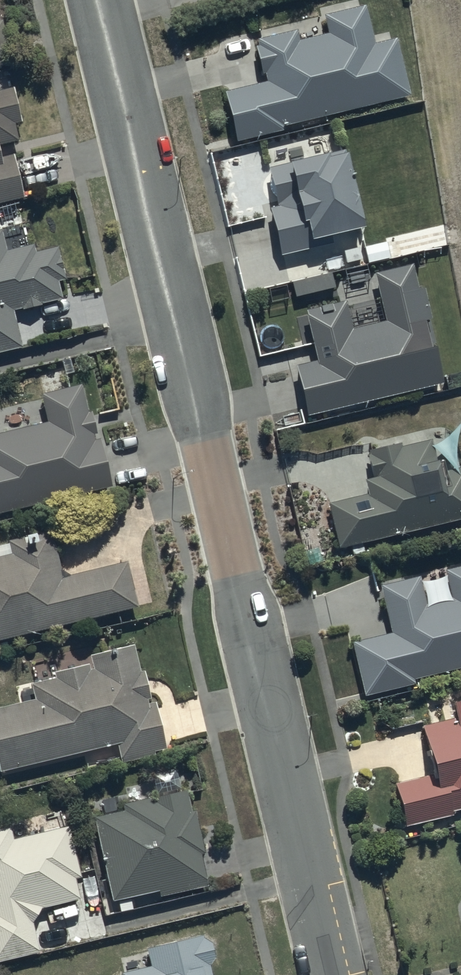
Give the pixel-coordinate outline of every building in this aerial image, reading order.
[(279,128),(405,98),(390,33),(366,38),(358,0),(355,0),(320,8),(322,17),(319,18),(323,36),(293,43),(291,33),(252,42),(254,49),(250,49),(257,77),(260,76),(261,84),(220,94),(231,144),(280,132),(279,128)] [(12,142),(8,125),(14,124),(7,90),(0,92),(0,145),(12,142)] [(367,227),(348,148),(269,168),(278,206),(270,208),(282,255),(327,244),(325,237),(367,227)] [(17,201),(7,157),(0,158),(0,204),(17,201)] [(16,349),(8,312),(56,301),(52,283),(60,281),(52,248),(29,253),(27,246),(1,252),(0,248),(0,353),(16,349)] [(289,369),(301,417),(437,385),(429,350),(414,353),(408,325),(426,321),(419,291),(414,292),(408,266),(368,275),(379,324),(348,331),(341,303),(298,314),(309,364),(289,369)] [(105,488),(94,442),(89,443),(87,436),(90,436),(84,413),(81,414),(75,387),(35,397),(42,425),(0,435),(0,513),(105,488)] [(365,452),(366,457),(362,457),(362,471),(367,481),(358,483),(362,498),(323,508),(334,551),(346,548),(348,557),(362,554),(360,545),(460,519),(460,468),(441,473),(439,463),(432,464),(426,441),(396,449),(395,445),(365,452)] [(132,610),(122,565),(56,580),(45,534),(4,543),(6,556),(0,558),(0,641),(132,610)] [(389,586),(397,620),(385,623),(387,629),(346,640),(361,695),(409,684),(408,680),(460,667),(460,587),(441,592),(424,577),(389,586)] [(0,709),(0,773),(112,749),(115,763),(149,756),(148,754),(159,751),(150,706),(144,707),(137,674),(133,674),(128,648),(84,657),(87,668),(47,676),(49,682),(26,687),(29,703),(0,709)] [(446,706),(450,721),(415,729),(426,777),(387,787),(396,828),(448,816),(447,812),(460,809),(460,703),(446,706)] [(120,813),(87,820),(105,903),(151,893),(153,900),(203,889),(195,856),(199,855),(190,813),(185,814),(180,791),(118,804),(120,813)] [(0,832),(0,962),(35,954),(29,924),(34,910),(74,902),(70,882),(74,881),(64,831),(9,842),(6,830),(0,832)] [(204,965),(209,963),(202,936),(139,952),(144,969),(119,974),(207,974),(204,965)]
